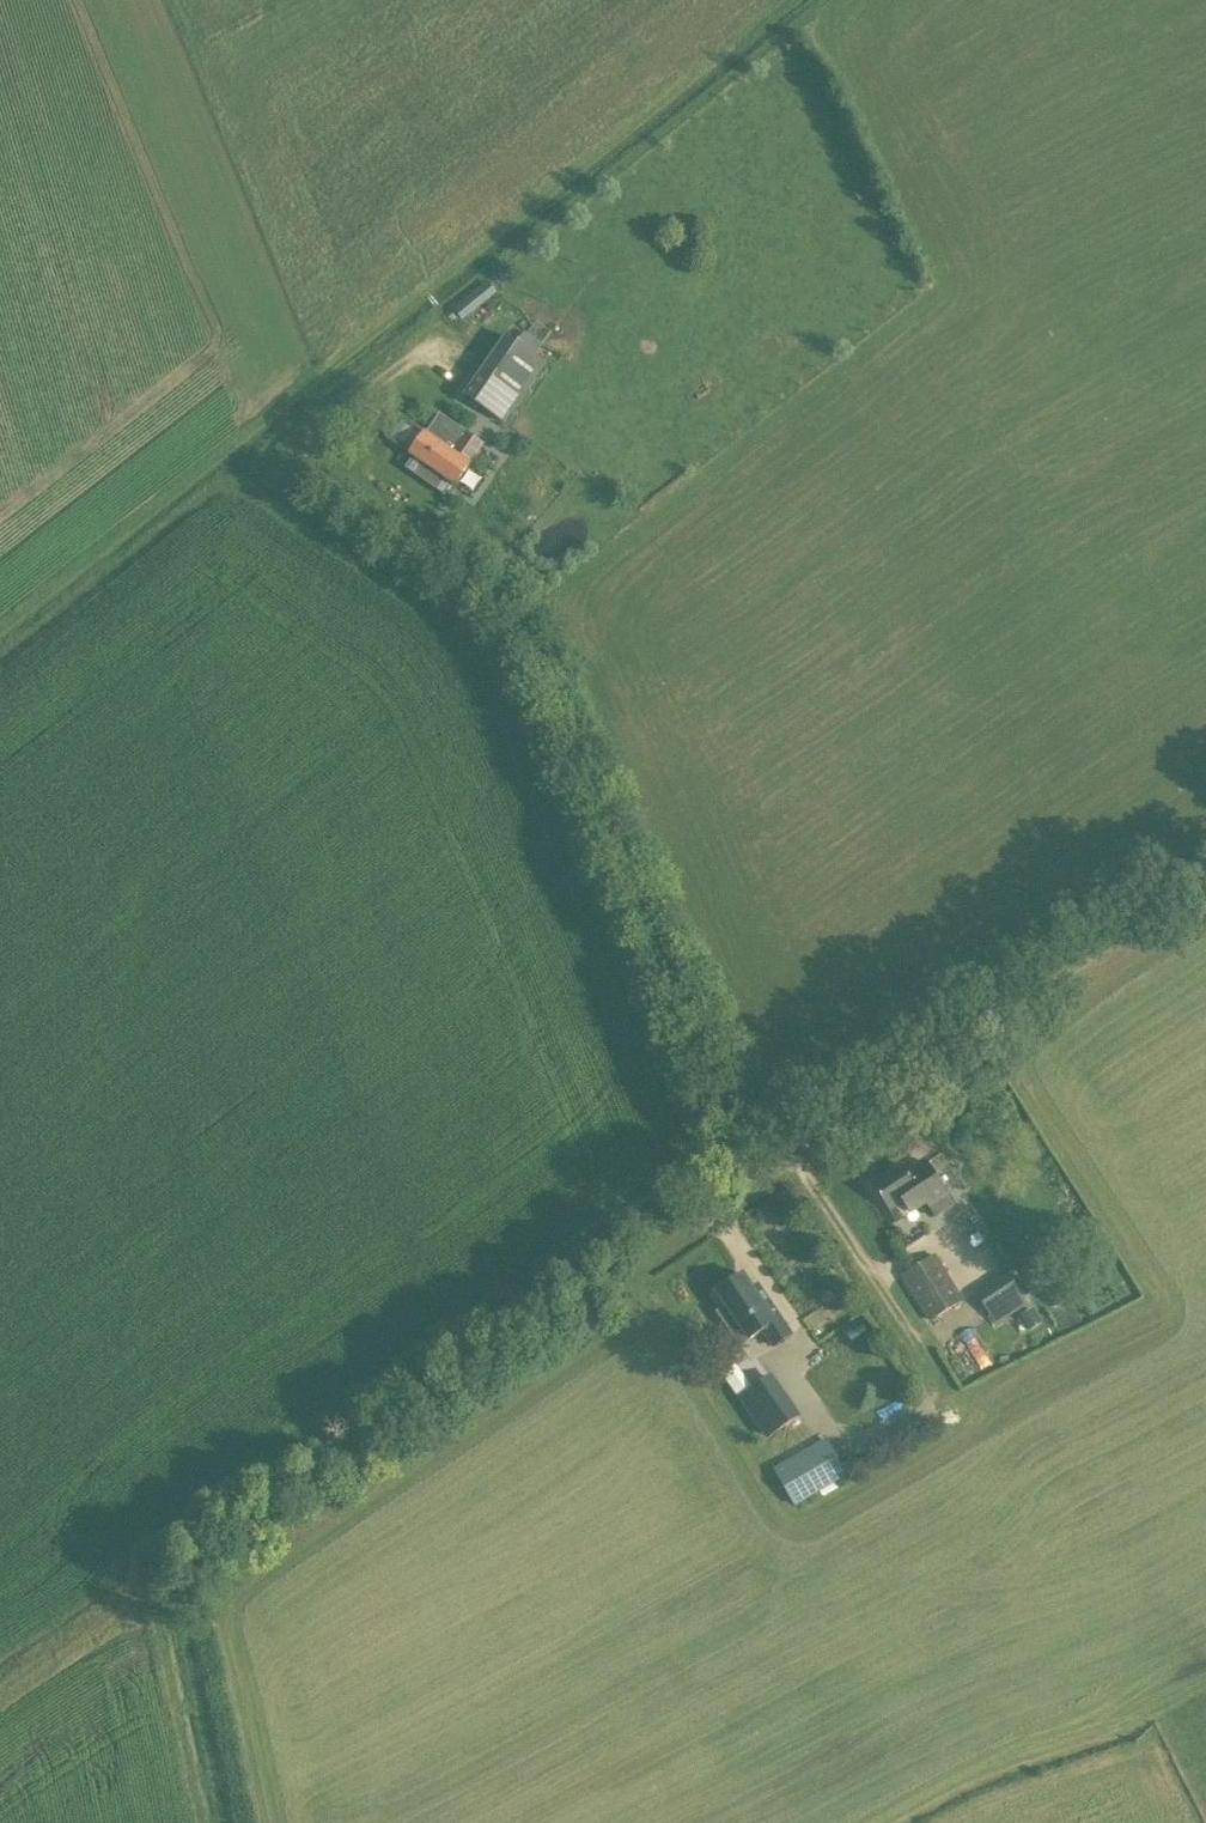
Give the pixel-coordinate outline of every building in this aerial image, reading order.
[(499,290),(487,275),(453,303),(466,318),(499,290)] [(477,376),(464,396),(499,420),(505,424),(519,405),(477,376)] [(456,486),(471,466),(470,465),(483,446),(439,414),(411,454),(456,486)] [(955,1204),(926,1160),(908,1173),(903,1165),(873,1185),(898,1222),(927,1203),(936,1217),(955,1204)] [(929,1321),(963,1300),(935,1254),(901,1275),(929,1321)] [(749,1282),(743,1273),(716,1292),(726,1306),(717,1312),(740,1347),(763,1331),(771,1342),(788,1330),(753,1279),(749,1282)] [(1015,1286),(1007,1274),(976,1294),(996,1324),(1027,1303),(1024,1298),(1015,1286)] [(1031,1330),(1044,1322),(1036,1308),(1023,1316),(1031,1330)] [(738,1397),(767,1439),(801,1414),(772,1373),(738,1397)] [(810,1497),(847,1475),(826,1439),(789,1460),(810,1497)]
